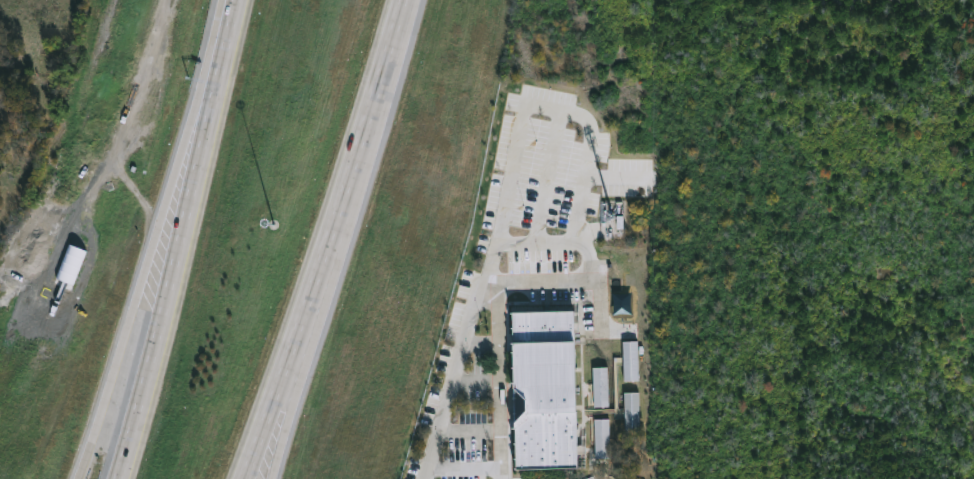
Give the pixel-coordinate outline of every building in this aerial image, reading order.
[(582,339),(584,466),(521,467),(520,427),(517,427),(516,382),(519,382),(518,310),(581,309),(582,339)] [(638,341),(623,341),(624,381),(639,380),(638,341)] [(609,407),(608,367),(593,368),(594,407),(609,407)] [(625,393),(626,432),(640,431),(639,392),(625,393)] [(609,419),(595,419),(596,458),(610,458),(609,419)]
